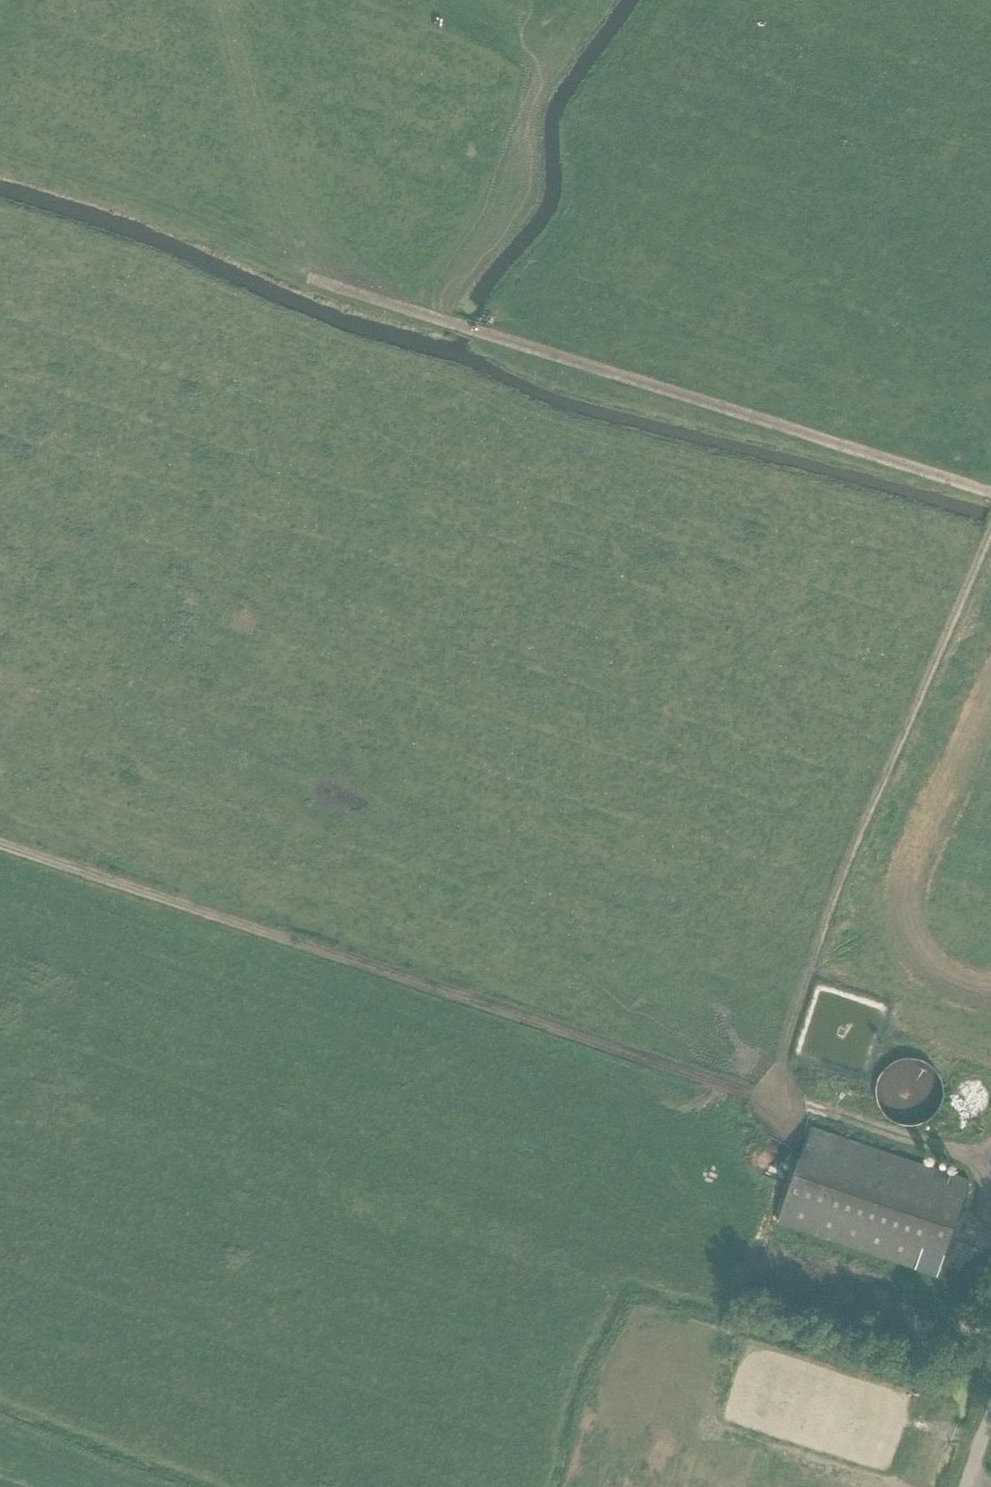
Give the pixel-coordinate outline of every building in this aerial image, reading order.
[(914,1056),(911,1056),(907,1056),(905,1056),(901,1057),(897,1059),(894,1061),(890,1063),(888,1065),(886,1066),(884,1069),(882,1072),(881,1074),(880,1076),(879,1079),(878,1081),(877,1084),(877,1088),(877,1090),(877,1093),(877,1095),(877,1097),(878,1101),(879,1103),(880,1105),(881,1107),(883,1110),(884,1111),(886,1113),(887,1115),(889,1117),(891,1118),(895,1121),(899,1123),(904,1124),(908,1124),(912,1124),(916,1124),(921,1123),(924,1121),(929,1119),(931,1118),(932,1116),(936,1113),(938,1110),(940,1108),(941,1106),(943,1102),(944,1098),(944,1096),(945,1094),(945,1092),(945,1089),(945,1087),(945,1084),(944,1081),(943,1079),(942,1075),(940,1072),(938,1069),(937,1068),(934,1065),(932,1064),(931,1062),(927,1060),(923,1058),(919,1057),(914,1056)] [(938,1275),(970,1180),(810,1126),(778,1221),(938,1275)]
